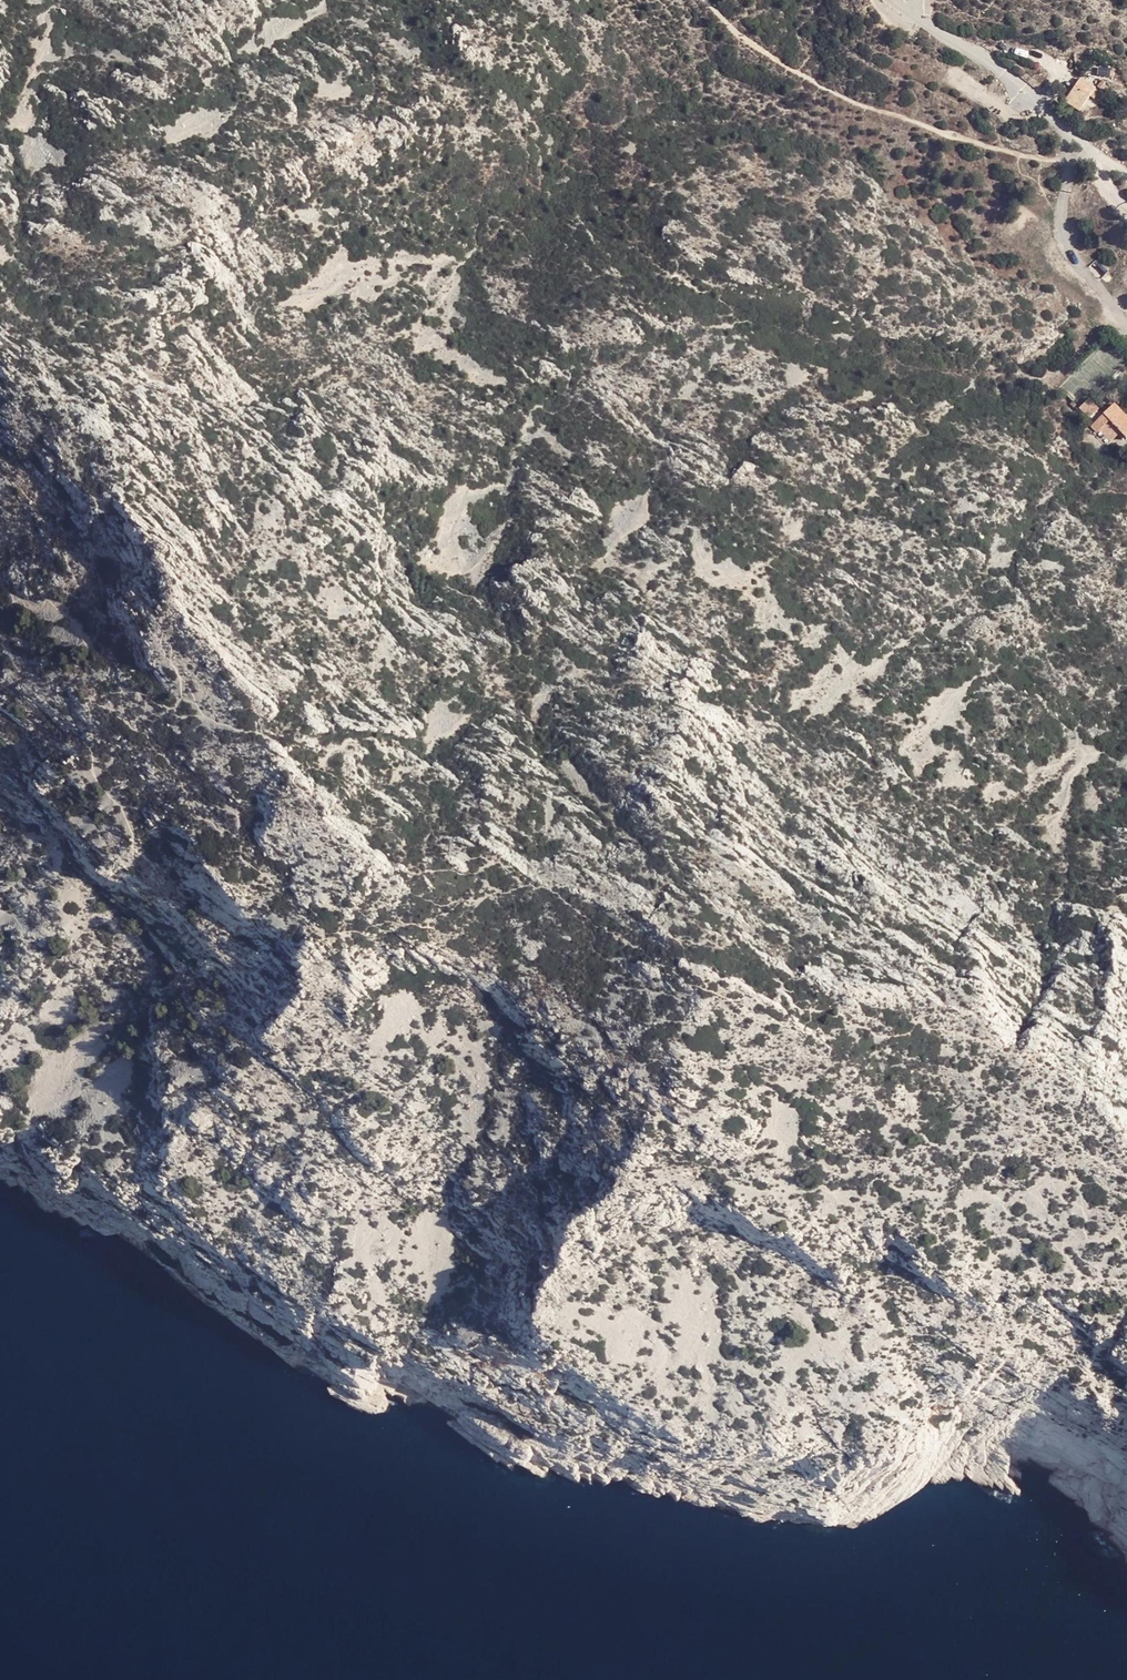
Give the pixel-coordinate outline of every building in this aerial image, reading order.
[(1100,84),(1084,73),(1079,81),(1070,94),(1087,106),(1096,92),(1100,84)] [(1101,416),(1118,434),(1124,441),(1126,438),(1126,422),(1112,406),(1101,416)] [(1118,434),(1101,416),(1089,427),(1095,434),(1100,430),(1110,441),(1118,434)]
